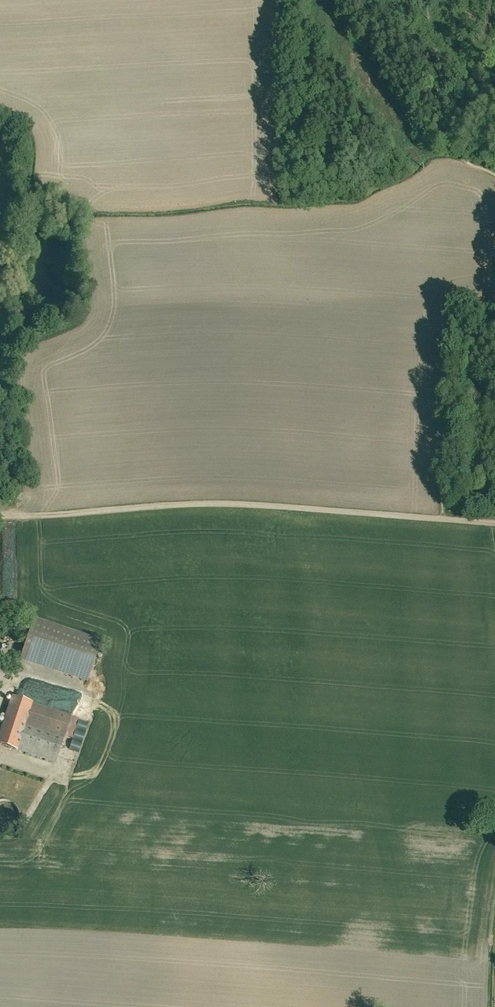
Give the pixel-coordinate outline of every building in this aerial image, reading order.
[(98,645),(31,622),(16,666),(83,689),(98,645)] [(8,701),(45,713),(48,703),(9,691),(6,700),(8,701)] [(8,701),(0,725),(0,749),(53,767),(62,741),(69,743),(76,723),(45,713),(8,701)] [(12,806),(6,803),(0,803),(0,836),(3,837),(10,835),(15,830),(18,824),(18,818),(16,811),(12,806)]
